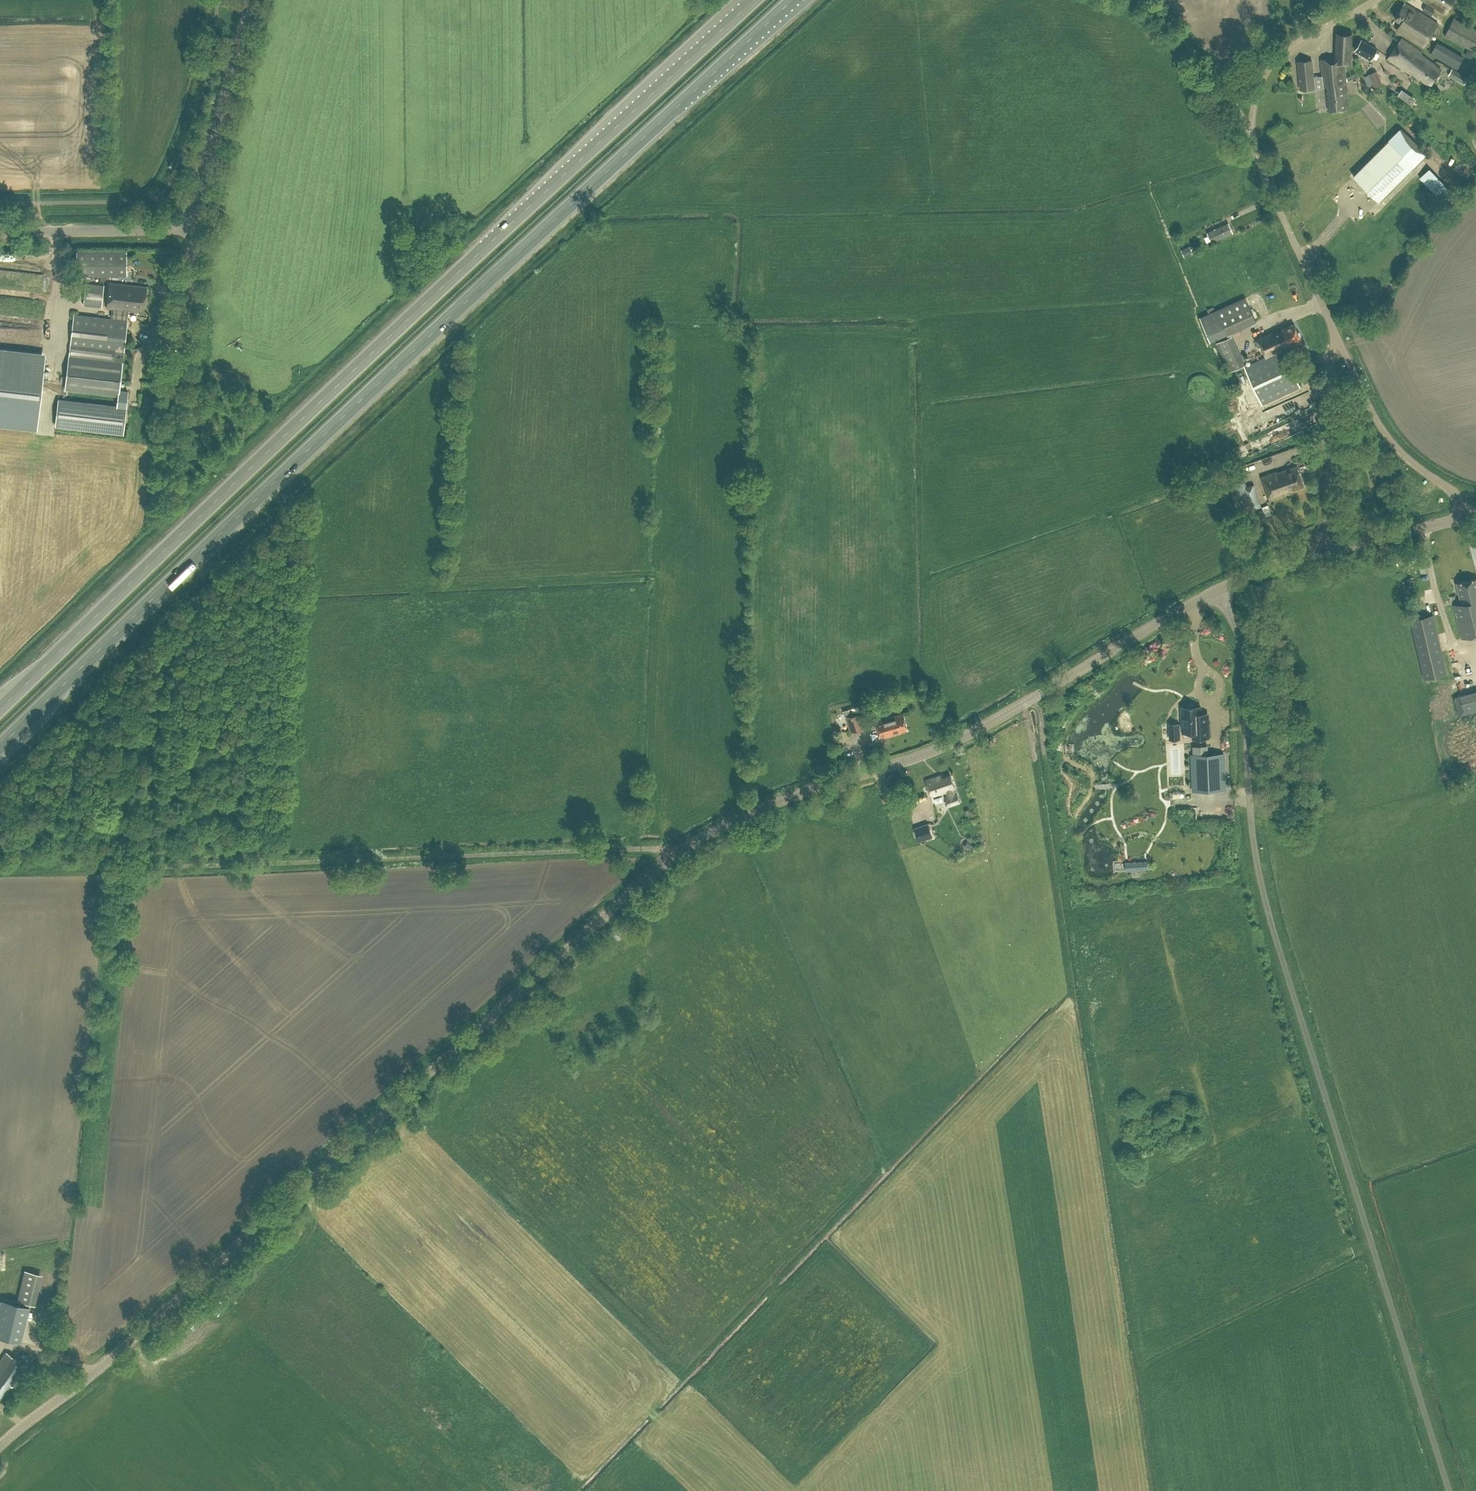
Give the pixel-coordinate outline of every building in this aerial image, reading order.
[(1444,14),(1452,0),(1421,0),(1444,14)] [(1435,10),(1426,4),(1423,9),(1432,15),(1435,10)] [(1409,9),(1402,5),(1394,19),(1401,23),(1397,30),(1424,46),(1437,24),(1410,7),(1409,9)] [(1454,17),(1444,36),(1474,51),(1475,46),(1475,28),(1454,17)] [(1350,64),(1353,32),(1337,33),(1336,58),(1321,60),(1323,88),(1328,88),(1330,111),(1349,109),(1345,64),(1350,64)] [(1377,47),(1360,39),(1355,50),(1372,58),(1377,47)] [(1420,54),(1400,40),(1387,59),(1408,74),(1410,72),(1430,86),(1441,70),(1419,55),(1420,54)] [(1464,57),(1438,41),(1431,53),(1457,69),(1464,57)] [(1314,60),(1301,61),(1304,86),(1316,85),(1314,60)] [(1426,153),(1400,128),(1354,174),(1380,200),(1426,153)] [(1454,194),(1429,168),(1419,177),(1444,204),(1454,194)] [(1232,233),(1228,224),(1207,233),(1211,242),(1232,233)] [(126,274),(126,250),(76,251),(77,274),(126,274)] [(146,287),(110,283),(110,286),(85,283),(83,304),(107,307),(107,308),(144,312),(146,287)] [(1217,309),(1200,317),(1211,341),(1257,320),(1246,296),(1217,309)] [(119,390),(120,384),(122,362),(120,362),(121,352),(123,353),(127,319),(126,319),(127,311),(111,309),(110,317),(74,313),(70,346),(69,356),(65,389),(118,395),(118,401),(117,405),(58,398),(56,419),(55,426),(122,434),(123,426),(127,391),(119,390)] [(1300,338),(1294,324),(1275,332),(1275,331),(1255,340),(1258,347),(1261,345),(1266,356),(1244,366),(1261,404),(1300,387),(1283,349),(1290,346),(1289,343),(1300,338)] [(1246,363),(1232,334),(1216,342),(1230,371),(1246,363)] [(45,353),(0,348),(0,425),(36,430),(38,411),(45,353)] [(1285,451),(1288,459),(1311,451),(1308,443),(1285,451)] [(1264,462),(1270,468),(1276,463),(1270,456),(1264,462)] [(1303,485),(1297,466),(1278,473),(1277,470),(1261,476),(1269,499),(1286,494),(1286,491),(1303,485)] [(1247,486),(1245,480),(1235,483),(1239,496),(1240,495),(1244,505),(1248,504),(1250,510),(1261,506),(1254,484),(1247,486)] [(1456,583),(1461,603),(1454,605),(1462,638),(1475,634),(1475,578),(1456,583)] [(1447,672),(1433,613),(1409,619),(1423,678),(1447,672)] [(1453,697),(1458,715),(1475,710),(1475,691),(1453,697)] [(884,708),(891,706),(889,699),(882,701),(884,708)] [(1183,724),(1180,724),(1180,722),(1168,723),(1169,739),(1180,739),(1180,730),(1183,730),(1184,732),(1198,731),(1198,737),(1209,737),(1208,722),(1201,722),(1201,705),(1196,706),(1195,704),(1194,704),(1192,704),(1191,704),(1189,704),(1188,705),(1188,706),(1183,706),(1183,724)] [(867,727),(863,711),(846,715),(850,731),(867,727)] [(908,729),(903,712),(893,715),(893,714),(875,720),(880,737),(900,732),(900,731),(908,729)] [(1215,753),(1214,745),(1200,745),(1201,753),(1191,754),(1192,790),(1226,789),(1225,752),(1215,753)] [(943,776),(942,773),(926,778),(931,794),(946,789),(948,796),(946,797),(948,805),(960,801),(958,793),(955,794),(953,787),(955,787),(951,773),(943,776)] [(933,836),(929,825),(915,829),(919,841),(933,836)] [(39,1272),(24,1269),(17,1300),(32,1304),(39,1272)] [(0,1303),(0,1336),(20,1341),(29,1305),(1,1298),(0,1303)] [(218,1316),(223,1312),(218,1307),(214,1311),(218,1316)] [(7,1351),(0,1362),(0,1400),(1,1400),(11,1384),(14,1386),(28,1365),(7,1351)]
